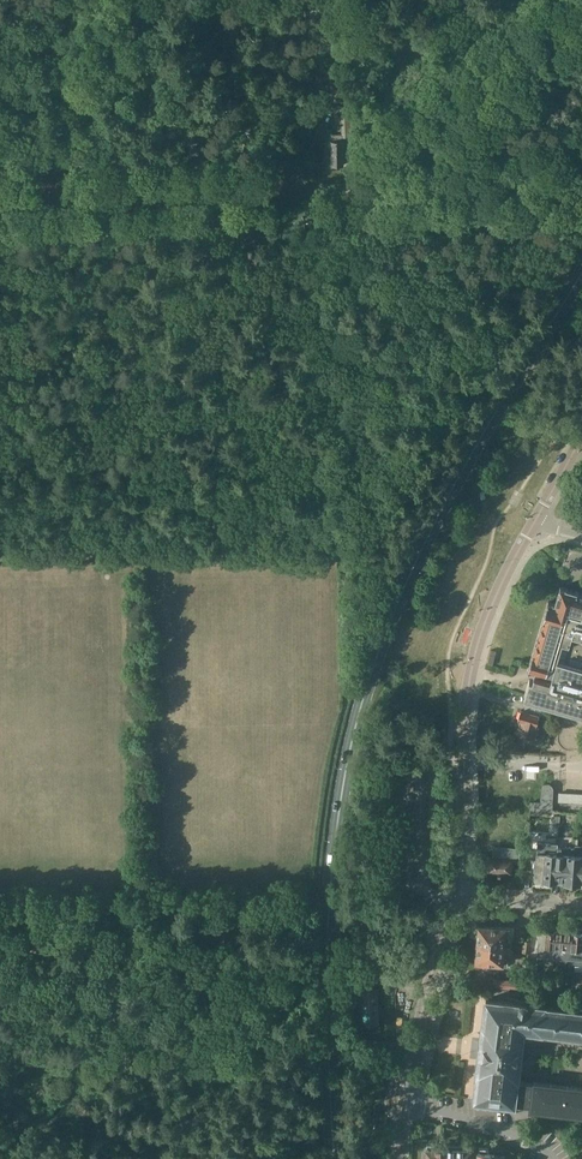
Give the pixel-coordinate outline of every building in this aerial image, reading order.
[(316,86),(320,87),(335,87),(335,74),(320,74),(320,77),(316,77),(316,86)] [(342,115),(342,135),(331,135),(331,141),(331,165),(343,165),(343,141),(343,138),(352,138),(352,115),(349,115),(349,107),(342,107),(342,115)] [(528,697),(544,701),(549,703),(548,708),(573,715),(574,710),(581,713),(581,593),(560,587),(556,603),(548,601),(528,669),(535,671),(533,679),(530,678),(524,695),(528,697)] [(542,708),(544,701),(528,697),(524,710),(521,710),(518,720),(520,721),(517,733),(535,738),(539,725),(537,725),(540,715),(542,708)] [(531,802),(531,810),(552,811),(552,804),(551,804),(553,787),(552,786),(550,785),(548,784),(546,784),(545,784),(543,786),(542,788),(541,803),(531,802)] [(559,793),(558,801),(581,802),(581,794),(559,793)] [(544,882),(545,880),(555,881),(558,847),(548,846),(548,847),(546,847),(546,844),(539,843),(538,847),(538,852),(537,852),(536,860),(535,860),(534,869),(535,869),(535,878),(536,878),(535,882),(544,882)] [(576,846),(575,848),(573,882),(574,883),(574,882),(578,883),(579,883),(579,885),(581,886),(581,846),(576,846)] [(510,873),(511,874),(512,874),(513,874),(513,873),(512,872),(513,861),(518,861),(519,849),(495,847),(494,857),(490,857),(489,856),(488,856),(488,857),(489,858),(488,870),(487,871),(486,871),(486,872),(487,872),(488,872),(489,871),(493,871),(493,874),(497,874),(502,875),(502,874),(506,875),(506,873),(510,873)] [(573,882),(575,848),(558,847),(555,881),(555,883),(566,884),(566,882),(567,882),(572,882),(573,882)] [(477,943),(505,945),(512,946),(513,928),(506,928),(506,927),(478,924),(478,933),(476,935),(475,941),(477,943)] [(546,955),(554,956),(556,930),(555,930),(556,927),(548,927),(548,930),(540,929),(538,954),(539,954),(538,958),(546,959),(546,955)] [(573,932),(571,952),(571,957),(581,958),(581,962),(581,929),(575,929),(575,932),(573,932)] [(554,956),(571,957),(571,952),(573,932),(556,930),(554,956)] [(505,945),(477,943),(477,944),(475,945),(475,951),(476,953),(475,962),(503,964),(503,967),(507,967),(508,961),(506,960),(504,959),(505,945)] [(529,961),(524,993),(533,994),(538,962),(529,961)] [(365,964),(350,964),(345,963),(345,969),(349,970),(349,971),(365,972),(365,964)] [(495,980),(494,987),(523,990),(524,983),(495,980)] [(361,988),(362,1003),(362,1024),(379,1023),(378,1003),(376,1003),(376,994),(378,993),(378,988),(361,988)] [(567,989),(559,988),(558,997),(566,998),(567,989)] [(545,1006),(528,1004),(528,1002),(527,1002),(526,1001),(525,1001),(524,1000),(522,1000),(521,1001),(520,1001),(519,1003),(486,999),(483,1024),(480,1043),(478,1055),(479,1055),(477,1074),(474,1099),(515,1104),(515,1103),(531,1105),(531,1108),(581,1114),(581,1086),(533,1079),(533,1082),(520,1080),(527,1032),(544,1034),(544,1033),(581,1038),(581,1004),(560,1002),(559,1008),(545,1006)] [(48,1080),(33,1095),(43,1104),(58,1090),(48,1080)] [(551,1123),(547,1128),(552,1132),(556,1126),(551,1123)] [(426,1147),(426,1158),(440,1158),(441,1148),(435,1148),(435,1144),(427,1144),(427,1147),(426,1147)] [(457,1145),(447,1144),(447,1148),(441,1148),(440,1158),(456,1158),(457,1145)] [(456,1158),(471,1158),(471,1149),(465,1149),(465,1145),(457,1145),(456,1158)] [(495,1155),(494,1155),(495,1153),(488,1152),(488,1149),(480,1147),(479,1151),(478,1151),(477,1158),(494,1158),(495,1155)]
